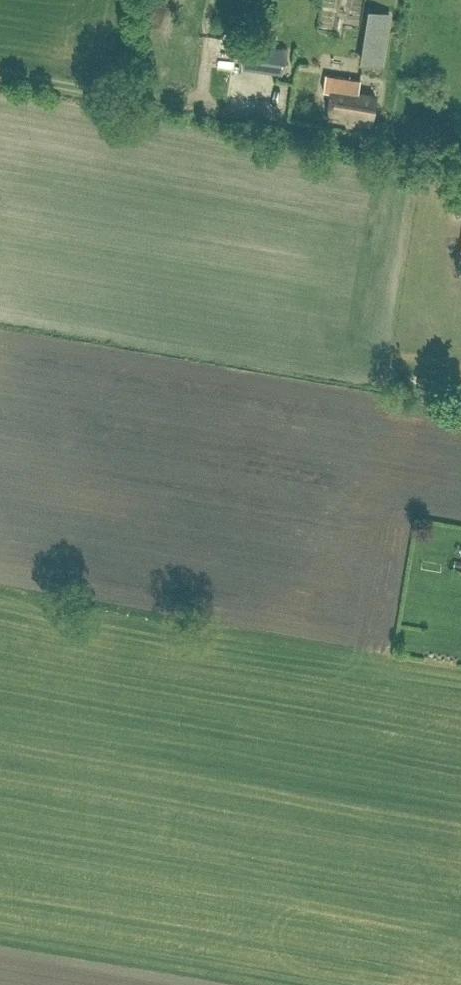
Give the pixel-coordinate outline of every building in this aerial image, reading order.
[(368,32),(350,29),(344,69),(362,71),(368,32)] [(245,41),(242,67),(280,72),(284,47),(245,41)] [(333,83),(328,117),(370,124),(375,95),(357,92),(358,87),(333,83)]
